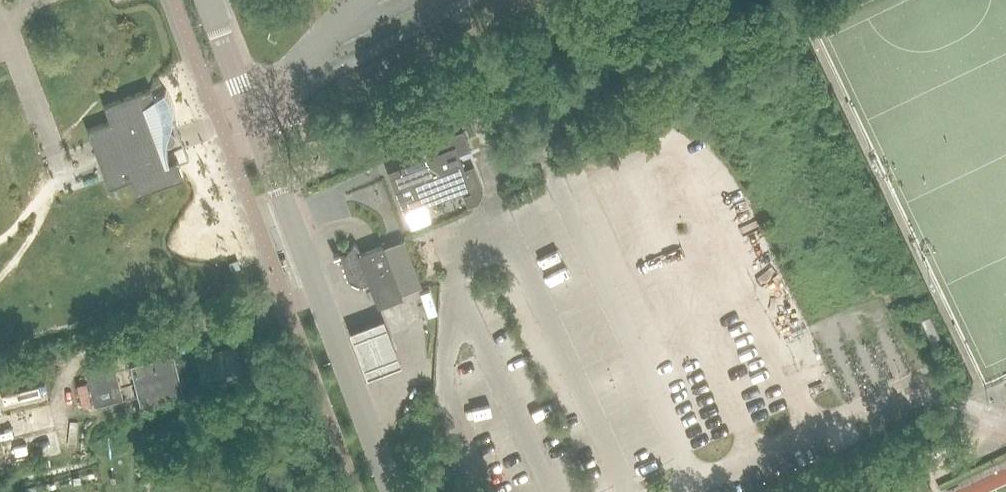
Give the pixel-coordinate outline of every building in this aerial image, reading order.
[(105,105),(110,121),(88,129),(98,157),(109,187),(132,179),(138,194),(184,177),(178,160),(172,162),(170,158),(170,154),(169,151),(169,146),(171,146),(173,145),(175,142),(176,140),(176,137),(174,134),(172,132),(174,127),(175,124),(175,120),(176,116),(175,112),(175,107),(174,103),(173,100),(171,96),(169,92),(167,88),(155,97),(151,88),(140,92),(119,100),(105,105)] [(434,156),(391,172),(406,211),(468,187),(469,186),(463,170),(457,156),(471,151),(463,131),(429,144),(434,156)] [(470,192),(463,195),(467,207),(476,203),(474,198),(481,195),(479,190),(482,189),(473,166),(472,166),(463,169),(463,170),(469,186),(468,187),(470,192)] [(403,239),(383,246),(396,280),(401,294),(414,289),(421,286),(403,239)] [(354,242),(345,255),(340,257),(349,280),(361,286),(370,283),(379,305),(391,300),(400,297),(382,246),(371,250),(361,254),(354,242)] [(384,315),(350,327),(367,375),(402,363),(384,315)] [(238,348),(198,357),(205,391),(245,382),(238,348)] [(174,354),(132,364),(142,407),(184,396),(174,354)] [(88,376),(95,407),(122,400),(115,370),(88,376)] [(0,387),(0,409),(41,403),(38,381),(0,387)]
